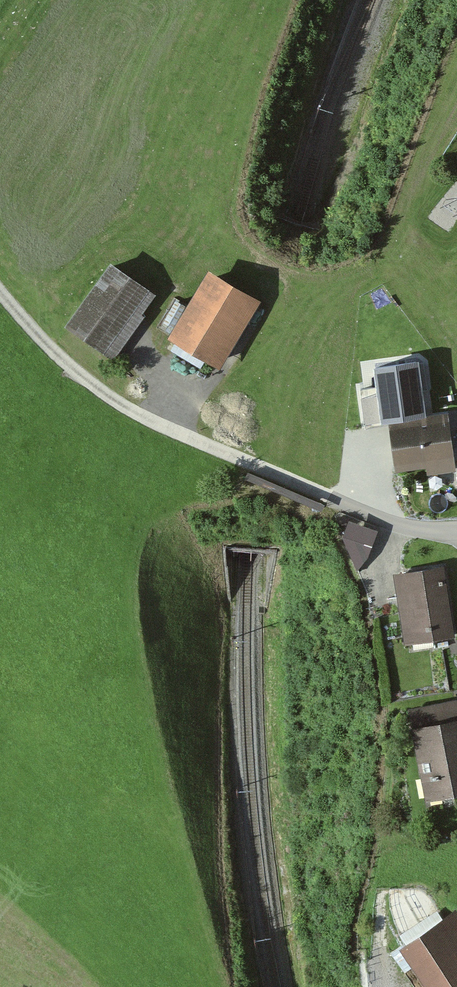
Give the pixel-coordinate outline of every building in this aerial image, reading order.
[(106,356),(151,294),(109,265),(65,326),(106,356)] [(213,363),(254,302),(210,277),(190,309),(172,338),(213,363)] [(420,361),(374,366),(381,425),(389,424),(427,420),(420,361)] [(427,463),(454,461),(448,418),(427,420),(389,424),(396,466),(427,463)] [(454,461),(427,463),(427,472),(455,469),(454,461)] [(377,532),(348,522),(342,538),(357,571),(366,561),(372,548),(377,532)] [(437,567),(398,573),(403,601),(403,605),(397,606),(401,633),(427,629),(429,638),(447,635),(437,567)] [(410,724),(456,714),(456,695),(406,705),(410,724)] [(456,789),(456,714),(410,724),(425,795),(456,789)] [(443,916),(456,938),(456,907),(443,916)] [(402,941),(431,986),(456,986),(456,938),(443,916),(402,941)]
